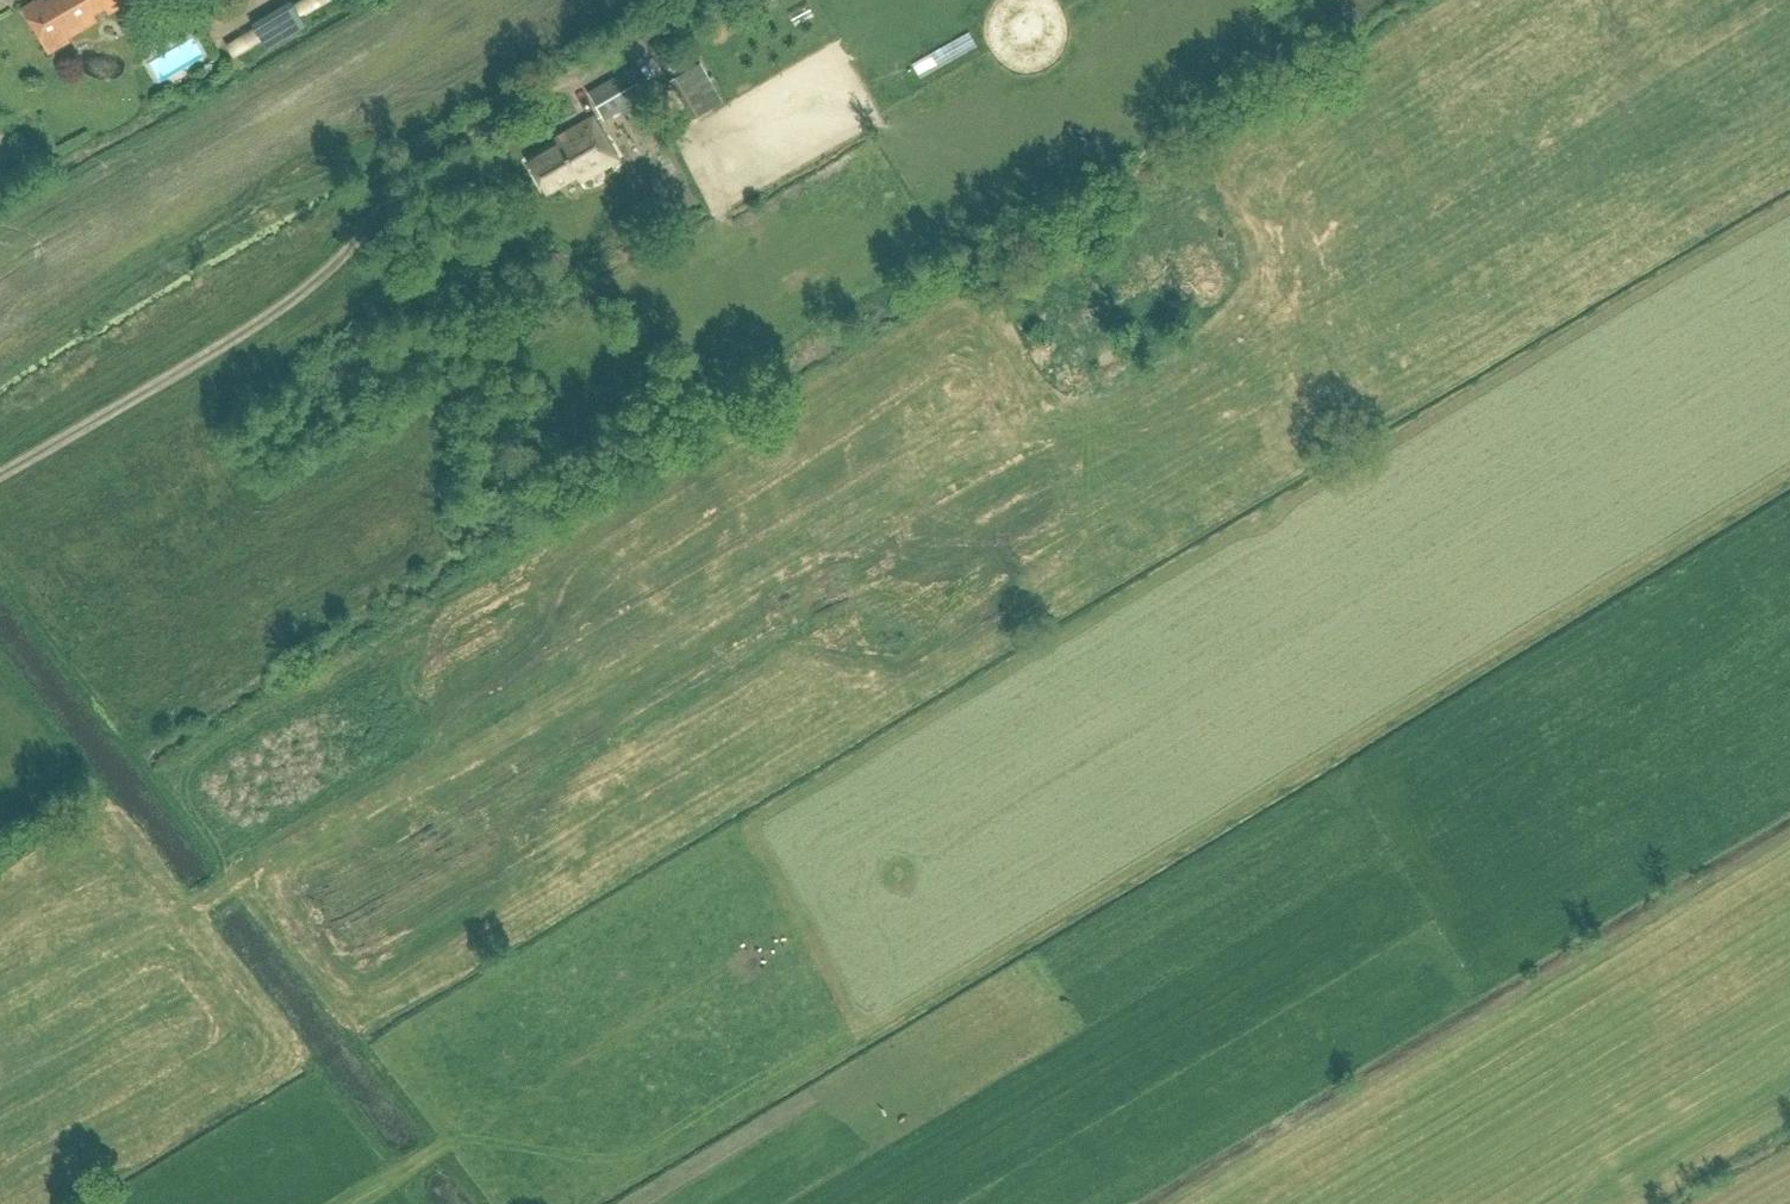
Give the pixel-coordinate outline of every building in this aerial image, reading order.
[(109,13),(131,0),(50,0),(45,3),(44,0),(35,0),(21,8),(47,53),(68,41),(66,38),(95,21),(92,16),(105,7),(109,13)] [(201,10),(217,0),(194,0),(201,10)] [(154,54),(164,79),(206,62),(197,38),(154,54)] [(707,110),(722,101),(699,62),(684,71),(707,110)] [(606,122),(616,116),(648,98),(633,72),(592,97),(606,122)] [(579,181),(617,160),(593,116),(554,138),(558,145),(527,162),(545,193),(576,175),(579,181)] [(517,180),(526,204),(542,198),(533,175),(517,180)]
